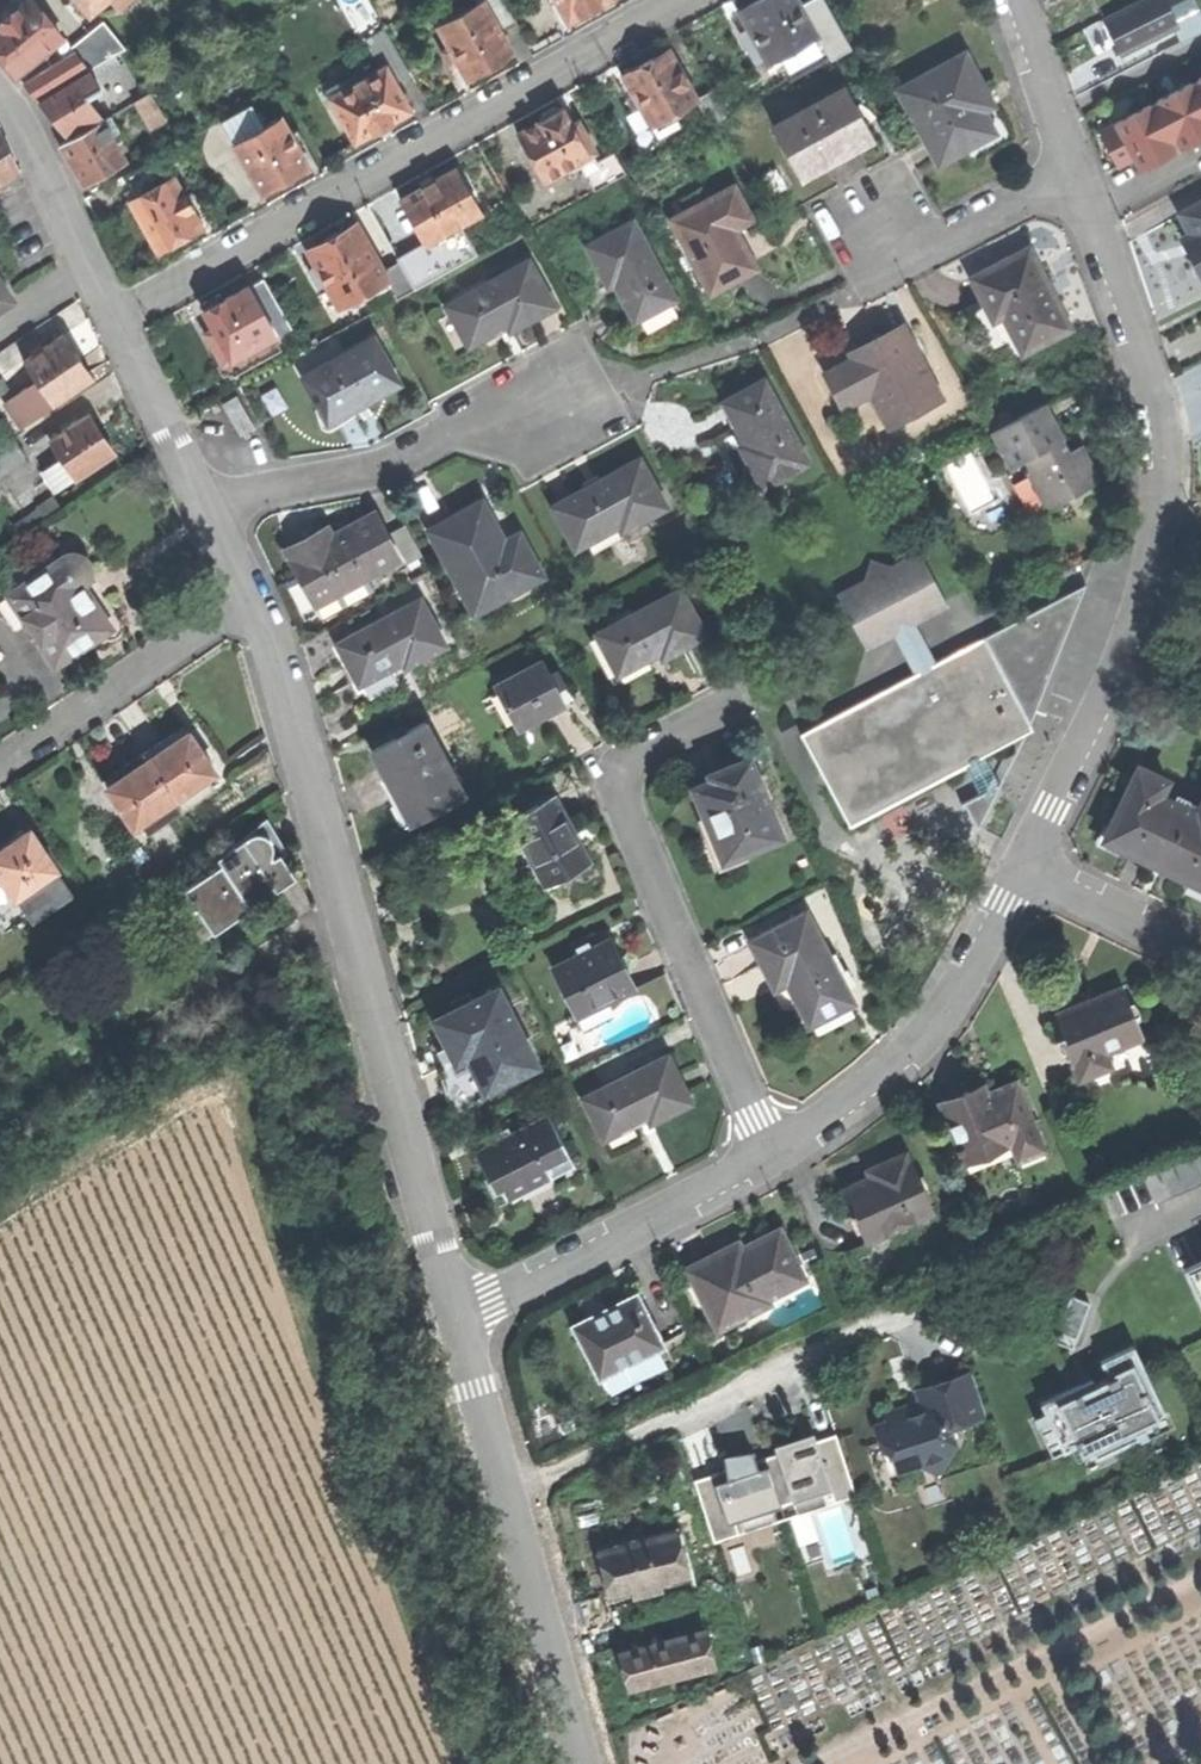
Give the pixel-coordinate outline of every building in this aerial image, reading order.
[(17,73),(62,35),(33,0),(27,0),(5,19),(0,23),(0,53),(17,73)] [(89,12),(104,0),(79,0),(89,12)] [(512,51),(500,30),(483,0),(477,3),(437,26),(448,46),(440,50),(449,65),(457,60),(461,67),(459,68),(466,80),(480,73),(478,70),(490,64),(512,51)] [(500,30),(515,22),(503,0),(483,0),(500,30)] [(569,22),(591,10),(608,0),(557,0),(569,22)] [(817,35),(800,3),(798,0),(754,0),(738,9),(768,62),(780,55),(817,35)] [(800,3),(817,35),(825,49),(831,59),(851,48),(825,0),(806,0),(800,3)] [(1121,54),(1151,39),(1173,28),(1178,25),(1175,21),(1165,0),(1144,0),(1104,20),(1121,54)] [(1175,21),(1199,9),(1194,0),(1165,0),(1175,21)] [(1199,9),(1175,21),(1178,25),(1173,28),(1180,43),(1200,32),(1200,13),(1199,9)] [(72,46),(78,53),(91,68),(126,47),(103,21),(72,46)] [(788,70),(825,49),(817,35),(780,55),(788,70)] [(621,74),(651,124),(673,111),(696,99),(666,48),(641,62),(621,74)] [(27,85),(40,98),(86,71),(91,68),(78,53),(27,85)] [(898,91),(938,163),(964,149),(993,132),(975,99),(986,93),(964,54),(898,91)] [(392,119),(409,109),(384,65),(342,89),(330,96),(355,140),(373,129),(375,132),(384,126),(393,121),(392,119)] [(51,117),(60,134),(93,114),(83,97),(97,89),(86,71),(40,98),(51,117)] [(1159,98),(1163,105),(1177,132),(1200,120),(1200,76),(1185,85),(1159,98)] [(1118,96),(1131,122),(1163,105),(1159,98),(1149,79),(1118,96)] [(325,89),(330,96),(342,89),(338,82),(325,89)] [(772,124),(797,170),(820,158),(823,164),(845,153),(873,138),(845,85),(772,124)] [(711,90),(696,99),(710,124),(726,115),(711,90)] [(135,100),(151,127),(164,120),(148,92),(135,100)] [(593,151),(595,150),(578,118),(571,122),(563,107),(560,109),(559,106),(554,105),(542,111),(540,116),(541,119),(530,125),(518,132),(543,178),(577,160),(593,151)] [(680,123),(673,111),(651,124),(658,137),(680,123)] [(286,179),(309,165),(280,116),(247,136),(233,144),(261,193),(286,179)] [(72,162),(83,180),(123,157),(102,119),(61,142),(72,162)] [(228,135),(233,144),(247,136),(242,127),(228,135)] [(18,166),(9,148),(0,130),(0,178),(18,166)] [(598,159),(593,151),(577,160),(594,189),(626,171),(614,150),(598,159)] [(124,190),(129,198),(141,192),(138,186),(169,169),(161,153),(124,174),(131,186),(124,190)] [(400,196),(424,241),(459,222),(479,210),(455,166),(426,182),(400,196)] [(129,198),(157,250),(179,238),(201,226),(190,207),(192,205),(185,192),(183,194),(172,175),(141,192),(129,198)] [(670,218),(710,291),(731,280),(754,267),(732,227),(750,217),(732,184),(670,218)] [(1200,285),(1200,204),(1175,217),(1186,238),(1178,242),(1190,264),(1200,285)] [(586,244),(607,282),(613,279),(634,318),(652,308),(673,297),(632,220),(586,244)] [(338,303),(384,278),(386,277),(382,268),(356,221),(329,236),(308,248),(338,303)] [(476,253),(459,222),(424,241),(396,256),(398,259),(414,288),(476,253)] [(1003,314),(1023,352),(1071,327),(1048,284),(1029,247),(972,277),(994,319),(1003,314)] [(448,303),(470,342),(508,322),(511,328),(531,316),(554,304),(529,258),(448,303)] [(395,298),(414,288),(398,259),(382,268),(386,277),(384,278),(395,298)] [(260,274),(247,282),(274,331),(288,324),(260,274)] [(11,294),(0,278),(0,301),(11,294)] [(204,330),(222,361),(274,331),(247,282),(232,290),(223,296),(219,289),(201,300),(204,306),(201,308),(211,326),(204,330)] [(640,321),(648,334),(677,317),(670,304),(640,321)] [(870,391),(888,424),(940,398),(902,325),(875,339),(850,352),(853,357),(824,373),(841,406),(870,391)] [(44,385),(55,401),(92,375),(77,353),(62,331),(49,340),(33,351),(24,357),(44,385)] [(28,344),(33,351),(49,340),(44,333),(28,344)] [(303,374),(327,419),(361,400),(398,380),(373,336),(303,374)] [(763,379),(724,400),(733,416),(747,441),(741,444),(763,485),(807,460),(763,379)] [(22,423),(42,409),(31,393),(25,385),(6,398),(22,423)] [(42,409),(55,401),(44,385),(31,393),(42,409)] [(216,413),(228,434),(246,424),(235,403),(216,413)] [(1028,473),(1046,507),(1098,480),(1080,445),(1068,451),(1057,430),(1043,403),(992,430),(1010,465),(1027,457),(1033,470),(1028,473)] [(61,454),(75,475),(112,449),(100,431),(88,412),(72,423),(62,429),(50,437),(61,454)] [(57,422),(62,429),(72,423),(67,415),(57,422)] [(26,453),(14,436),(0,445),(0,471),(26,453)] [(68,479),(75,475),(61,454),(54,458),(58,465),(68,479)] [(554,503),(576,544),(620,520),(623,527),(665,504),(639,456),(597,479),(554,503)] [(23,509),(68,479),(58,465),(13,495),(23,509)] [(474,609),(542,573),(526,543),(511,551),(484,499),(452,516),(431,527),(474,609)] [(334,586),(396,553),(373,509),(341,526),(314,540),(309,531),(286,543),(311,591),(331,580),(334,586)] [(9,591),(55,660),(112,623),(98,601),(87,584),(95,572),(92,558),(81,550),(67,553),(9,591)] [(899,628),(921,668),(936,660),(915,620),(944,605),(941,600),(947,597),(924,554),(919,557),(916,551),(890,565),(869,559),(850,621),(890,633),(899,628)] [(1087,582),(1070,591),(1081,595),(1087,582)] [(597,631),(618,669),(646,655),(660,647),(663,654),(705,632),(681,587),(597,631)] [(1070,591),(982,636),(1020,707),(1031,702),(1037,713),(1081,595),(1070,591)] [(347,659),(357,678),(401,655),(405,661),(443,641),(419,595),(336,639),(347,659)] [(950,602),(947,597),(941,600),(944,605),(950,602)] [(798,733),(847,826),(1031,728),(1020,707),(982,636),(936,660),(921,668),(798,733)] [(493,683),(516,726),(540,713),(563,700),(556,686),(564,682),(556,667),(549,671),(541,657),(493,683)] [(384,774),(407,819),(459,792),(420,716),(368,743),(384,774)] [(149,758),(175,797),(206,776),(216,769),(190,730),(176,739),(149,758)] [(143,750),(149,758),(176,739),(171,732),(158,740),(143,750)] [(121,777),(149,758),(143,750),(128,760),(116,769),(121,777)] [(146,817),(175,797),(149,758),(121,777),(108,785),(135,824),(146,817)] [(722,861),(781,837),(748,758),(708,775),(711,780),(692,788),(705,818),(713,839),(716,837),(725,858),(721,859),(722,861)] [(1200,884),(1200,804),(1197,813),(1158,795),(1166,779),(1136,765),(1102,839),(1164,867),(1200,884)] [(401,822),(407,819),(384,774),(378,777),(390,800),(401,822)] [(206,776),(175,797),(182,808),(213,787),(206,776)] [(966,800),(980,827),(992,804),(985,790),(966,800)] [(510,818),(546,885),(587,862),(568,827),(552,796),(510,818)] [(153,828),(182,808),(175,797),(146,817),(153,828)] [(186,885),(214,928),(297,873),(282,850),(264,824),(219,853),(223,860),(186,885)] [(1,875),(14,893),(53,867),(55,865),(29,827),(9,840),(6,837),(0,841),(0,875),(1,875)] [(70,892),(53,867),(14,893),(31,918),(70,892)] [(201,936),(214,928),(186,885),(173,893),(201,936)] [(787,981),(809,1024),(853,1001),(806,912),(750,941),(765,969),(775,988),(787,981)] [(609,938),(550,968),(575,1016),(603,1001),(633,986),(622,963),(609,938)] [(495,986),(434,1018),(446,1041),(455,1059),(467,1053),(483,1084),(508,1071),(510,1075),(535,1062),(495,986)] [(1090,1003),(1053,1017),(1078,1079),(1111,1066),(1106,1052),(1140,1038),(1120,987),(1101,995),(1089,1000),(1090,1003)] [(611,1017),(603,1001),(575,1016),(582,1031),(611,1017)] [(583,1098),(603,1138),(647,1115),(650,1121),(664,1114),(689,1101),(665,1055),(583,1098)] [(959,1151),(963,1163),(1012,1144),(1018,1160),(1043,1150),(1016,1081),(986,1093),(983,1085),(964,1093),(939,1102),(957,1147),(951,1149),(953,1154),(959,1151)] [(572,1163),(548,1116),(474,1153),(482,1169),(487,1178),(493,1175),(504,1197),(572,1163)] [(1160,1200),(1200,1181),(1200,1148),(1147,1172),(1160,1200)] [(866,1240),(866,1242),(935,1211),(910,1158),(908,1159),(905,1151),(880,1162),(884,1170),(868,1177),(841,1189),(853,1216),(854,1215),(866,1240)] [(685,1269),(717,1332),(751,1314),(748,1308),(804,1279),(779,1229),(740,1249),(737,1243),(714,1254),(685,1269)] [(882,1275),(866,1242),(866,1240),(843,1251),(859,1286),(882,1275)] [(1200,1307),(1200,1259),(1183,1268),(1200,1307)] [(573,1327),(599,1379),(662,1347),(636,1295),(602,1312),(573,1327)] [(1073,1296),(1056,1340),(1075,1348),(1092,1304),(1073,1296)] [(1053,1397),(1079,1450),(1092,1444),(1098,1458),(1148,1434),(1144,1426),(1168,1414),(1135,1345),(1101,1361),(1109,1378),(1095,1384),(1092,1378),(1087,1381),(1053,1397)] [(971,1367),(915,1386),(919,1399),(912,1402),(904,1404),(903,1401),(884,1407),(887,1419),(874,1423),(880,1442),(938,1469),(954,1437),(950,1422),(985,1411),(971,1367)] [(698,1479),(717,1539),(854,1494),(833,1435),(819,1439),(817,1432),(797,1438),(777,1444),(779,1452),(761,1458),(757,1449),(742,1451),(726,1453),(728,1469),(698,1479)] [(599,1551),(611,1593),(688,1571),(676,1529),(599,1551)] [(621,1651),(631,1687),(718,1664),(708,1628),(621,1651)]
